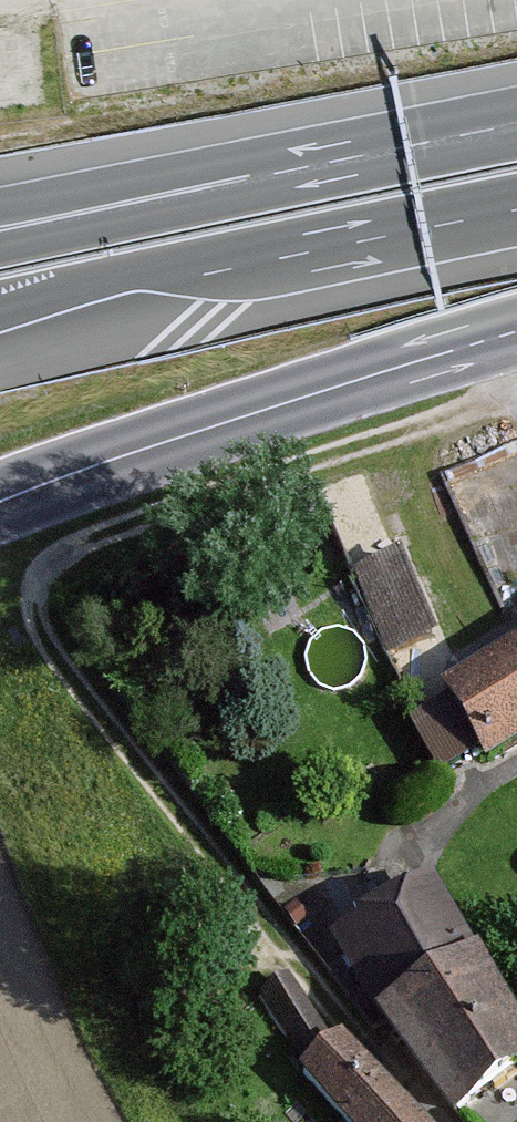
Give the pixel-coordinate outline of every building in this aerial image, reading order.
[(433,635),(399,558),(356,572),(390,651),(433,635)] [(450,702),(481,754),(516,732),(516,662),(450,702)] [(388,1022),(476,969),(431,894),(355,937),(349,954),(388,1022)] [(476,969),(388,1022),(455,1111),(516,1065),(516,1041),(476,969)] [(315,1075),(303,1086),(339,1121),(409,1121),(339,1052),(335,1054),(287,982),(263,997),(315,1075)]
